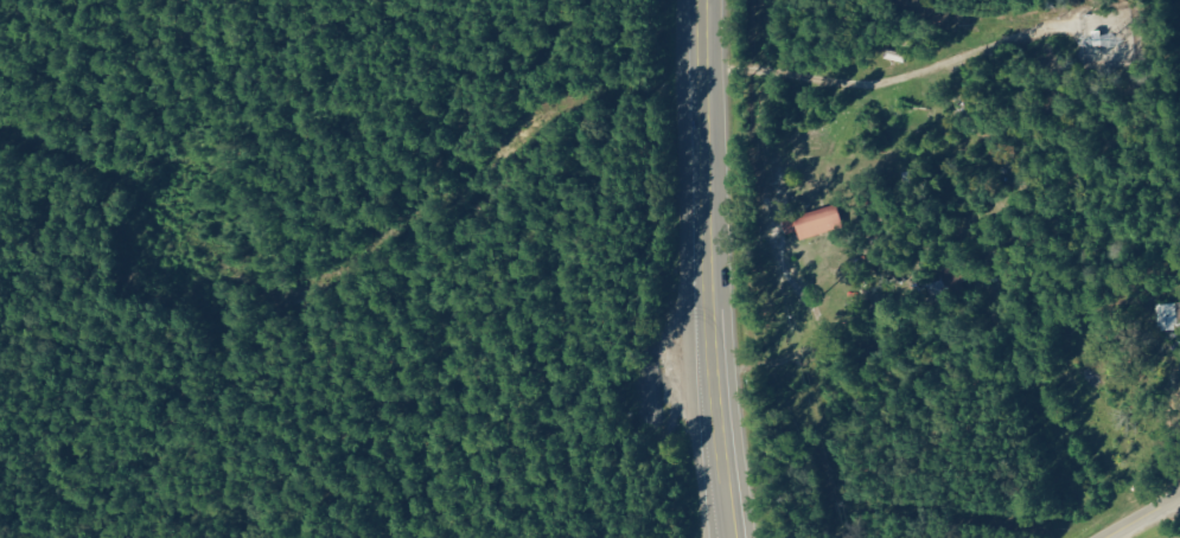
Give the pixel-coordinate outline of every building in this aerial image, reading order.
[(784,223),(788,235),(801,232),(803,241),(847,228),(840,206),(784,223)] [(1160,332),(1179,331),(1178,325),(1179,325),(1179,304),(1159,305),(1160,332)]
